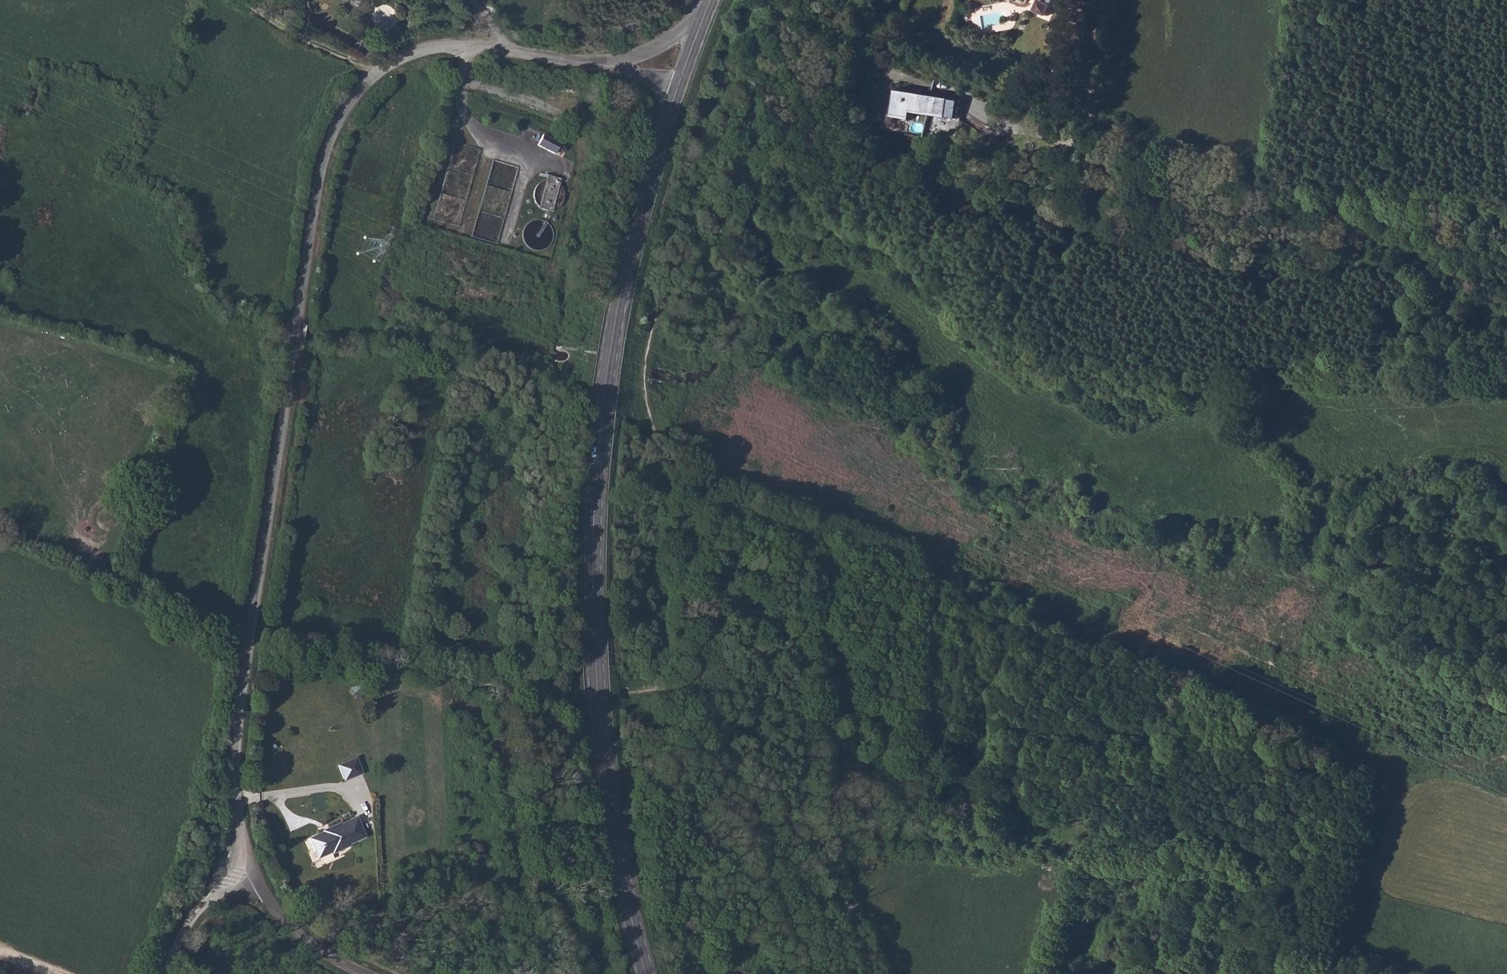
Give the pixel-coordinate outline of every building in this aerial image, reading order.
[(1035,4),(1038,5),(1035,12),(1046,17),(1053,0),(1036,0),(1035,4)] [(897,102),(894,118),(911,121),(913,114),(929,116),(933,94),(899,88),(897,102)] [(951,97),(933,94),(929,116),(948,119),(948,118),(958,120),(960,101),(951,99),(951,97)] [(894,118),(897,102),(890,101),(885,130),(909,134),(911,121),(894,118)] [(543,133),(538,143),(555,152),(560,142),(543,133)] [(332,821),(304,830),(305,834),(300,836),(299,834),(284,840),(290,851),(294,849),(298,857),(308,853),(311,854),(322,850),(321,848),(340,840),(332,821)] [(293,859),(298,857),(294,849),(290,851),(293,859)]
